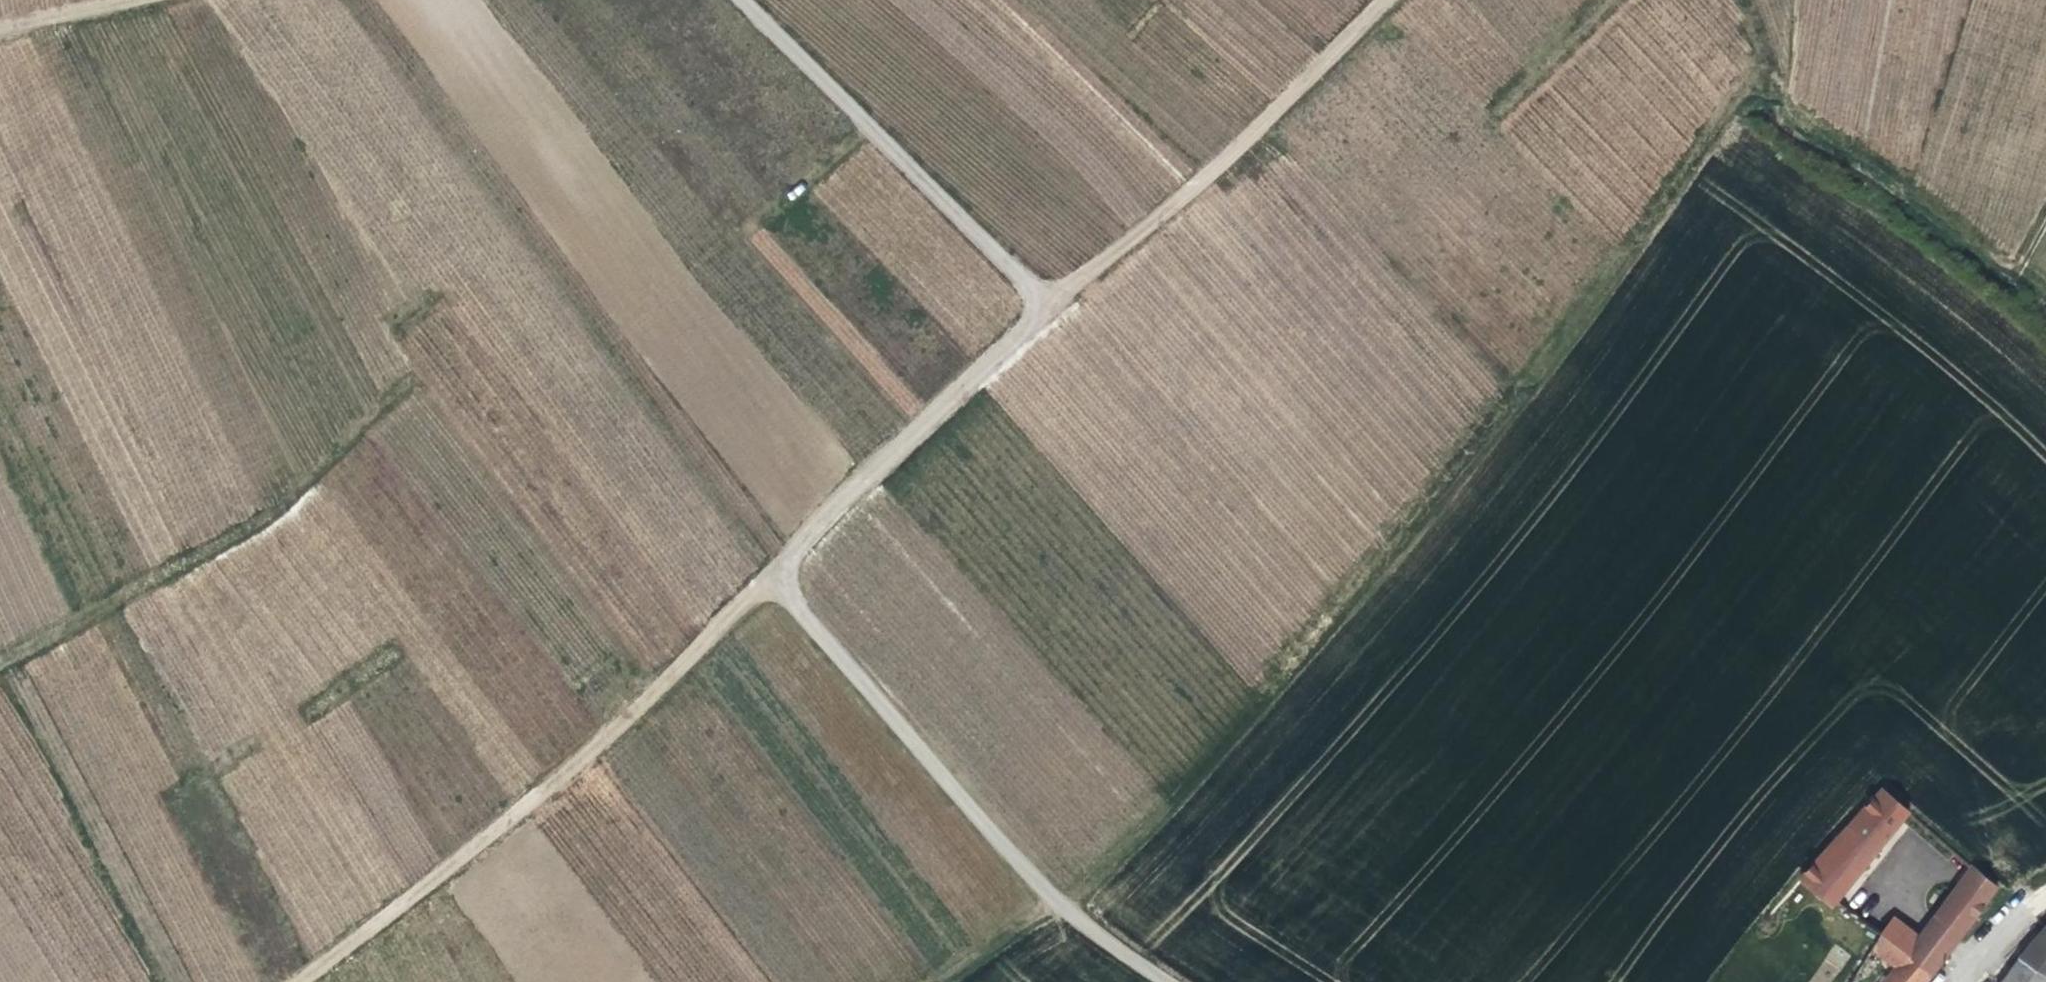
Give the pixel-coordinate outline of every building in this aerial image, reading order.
[(1835,906),(1914,812),(1887,788),(1803,880),(1835,906)] [(1933,973),(1999,886),(1975,866),(1918,940),(1893,920),(1888,926),(1854,900),(1848,910),(1883,935),(1875,949),(1896,966),(1883,981),(1925,981),(1933,973)] [(2005,981),(2045,981),(2045,932),(2005,981)]
